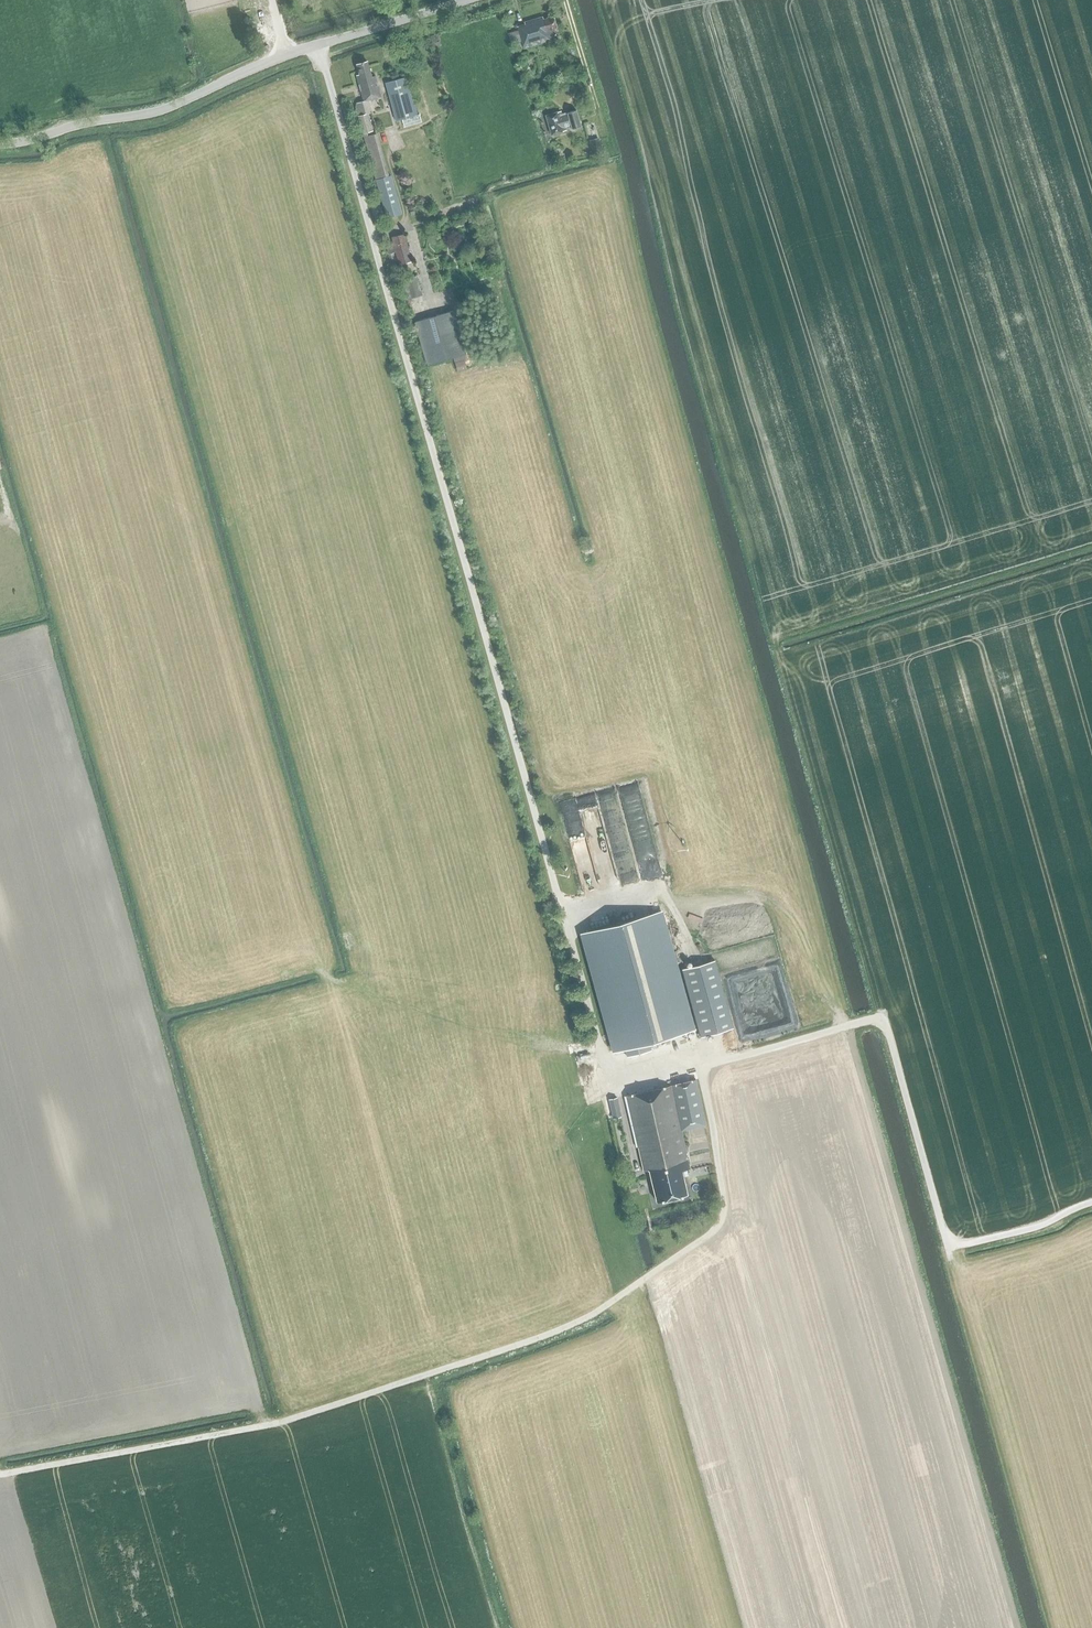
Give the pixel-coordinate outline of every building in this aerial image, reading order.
[(557,27),(553,16),(543,19),(542,17),(526,21),(526,23),(517,25),(524,48),(549,40),(550,41),(557,39),(554,28),(557,27)] [(359,117),(363,133),(373,130),(368,113),(371,112),(368,99),(382,95),(377,80),(375,74),(371,76),(366,59),(356,62),(359,72),(355,73),(364,101),(355,103),(359,117)] [(413,103),(406,76),(385,82),(399,131),(421,125),(415,103),(413,103)] [(561,111),(545,116),(551,135),(565,131),(564,127),(571,125),(572,128),(581,126),(577,109),(561,114),(561,111)] [(376,129),(373,130),(363,133),(376,179),(387,217),(401,213),(390,175),(376,129)] [(603,139),(599,140),(597,132),(590,134),(594,151),(606,148),(603,139)] [(396,252),(399,263),(411,260),(403,233),(391,236),(393,244),(388,245),(386,246),(388,254),(396,252)] [(423,294),(417,274),(402,279),(407,298),(423,294)] [(467,354),(454,310),(414,321),(427,365),(467,354)] [(466,368),(465,363),(464,360),(455,363),(457,371),(466,368)] [(734,1027),(716,959),(682,969),(701,1036),(734,1027)] [(694,1038),(672,963),(639,972),(656,1029),(651,1031),(636,978),(603,988),(623,1058),(694,1038)] [(707,1125),(697,1079),(624,1095),(636,1148),(639,1147),(644,1171),(649,1169),(656,1200),(687,1193),(682,1170),(690,1168),(690,1167),(688,1166),(688,1164),(689,1164),(688,1156),(686,1155),(686,1154),(687,1151),(682,1130),(707,1125)] [(621,1117),(617,1097),(610,1099),(614,1118),(621,1117)]
